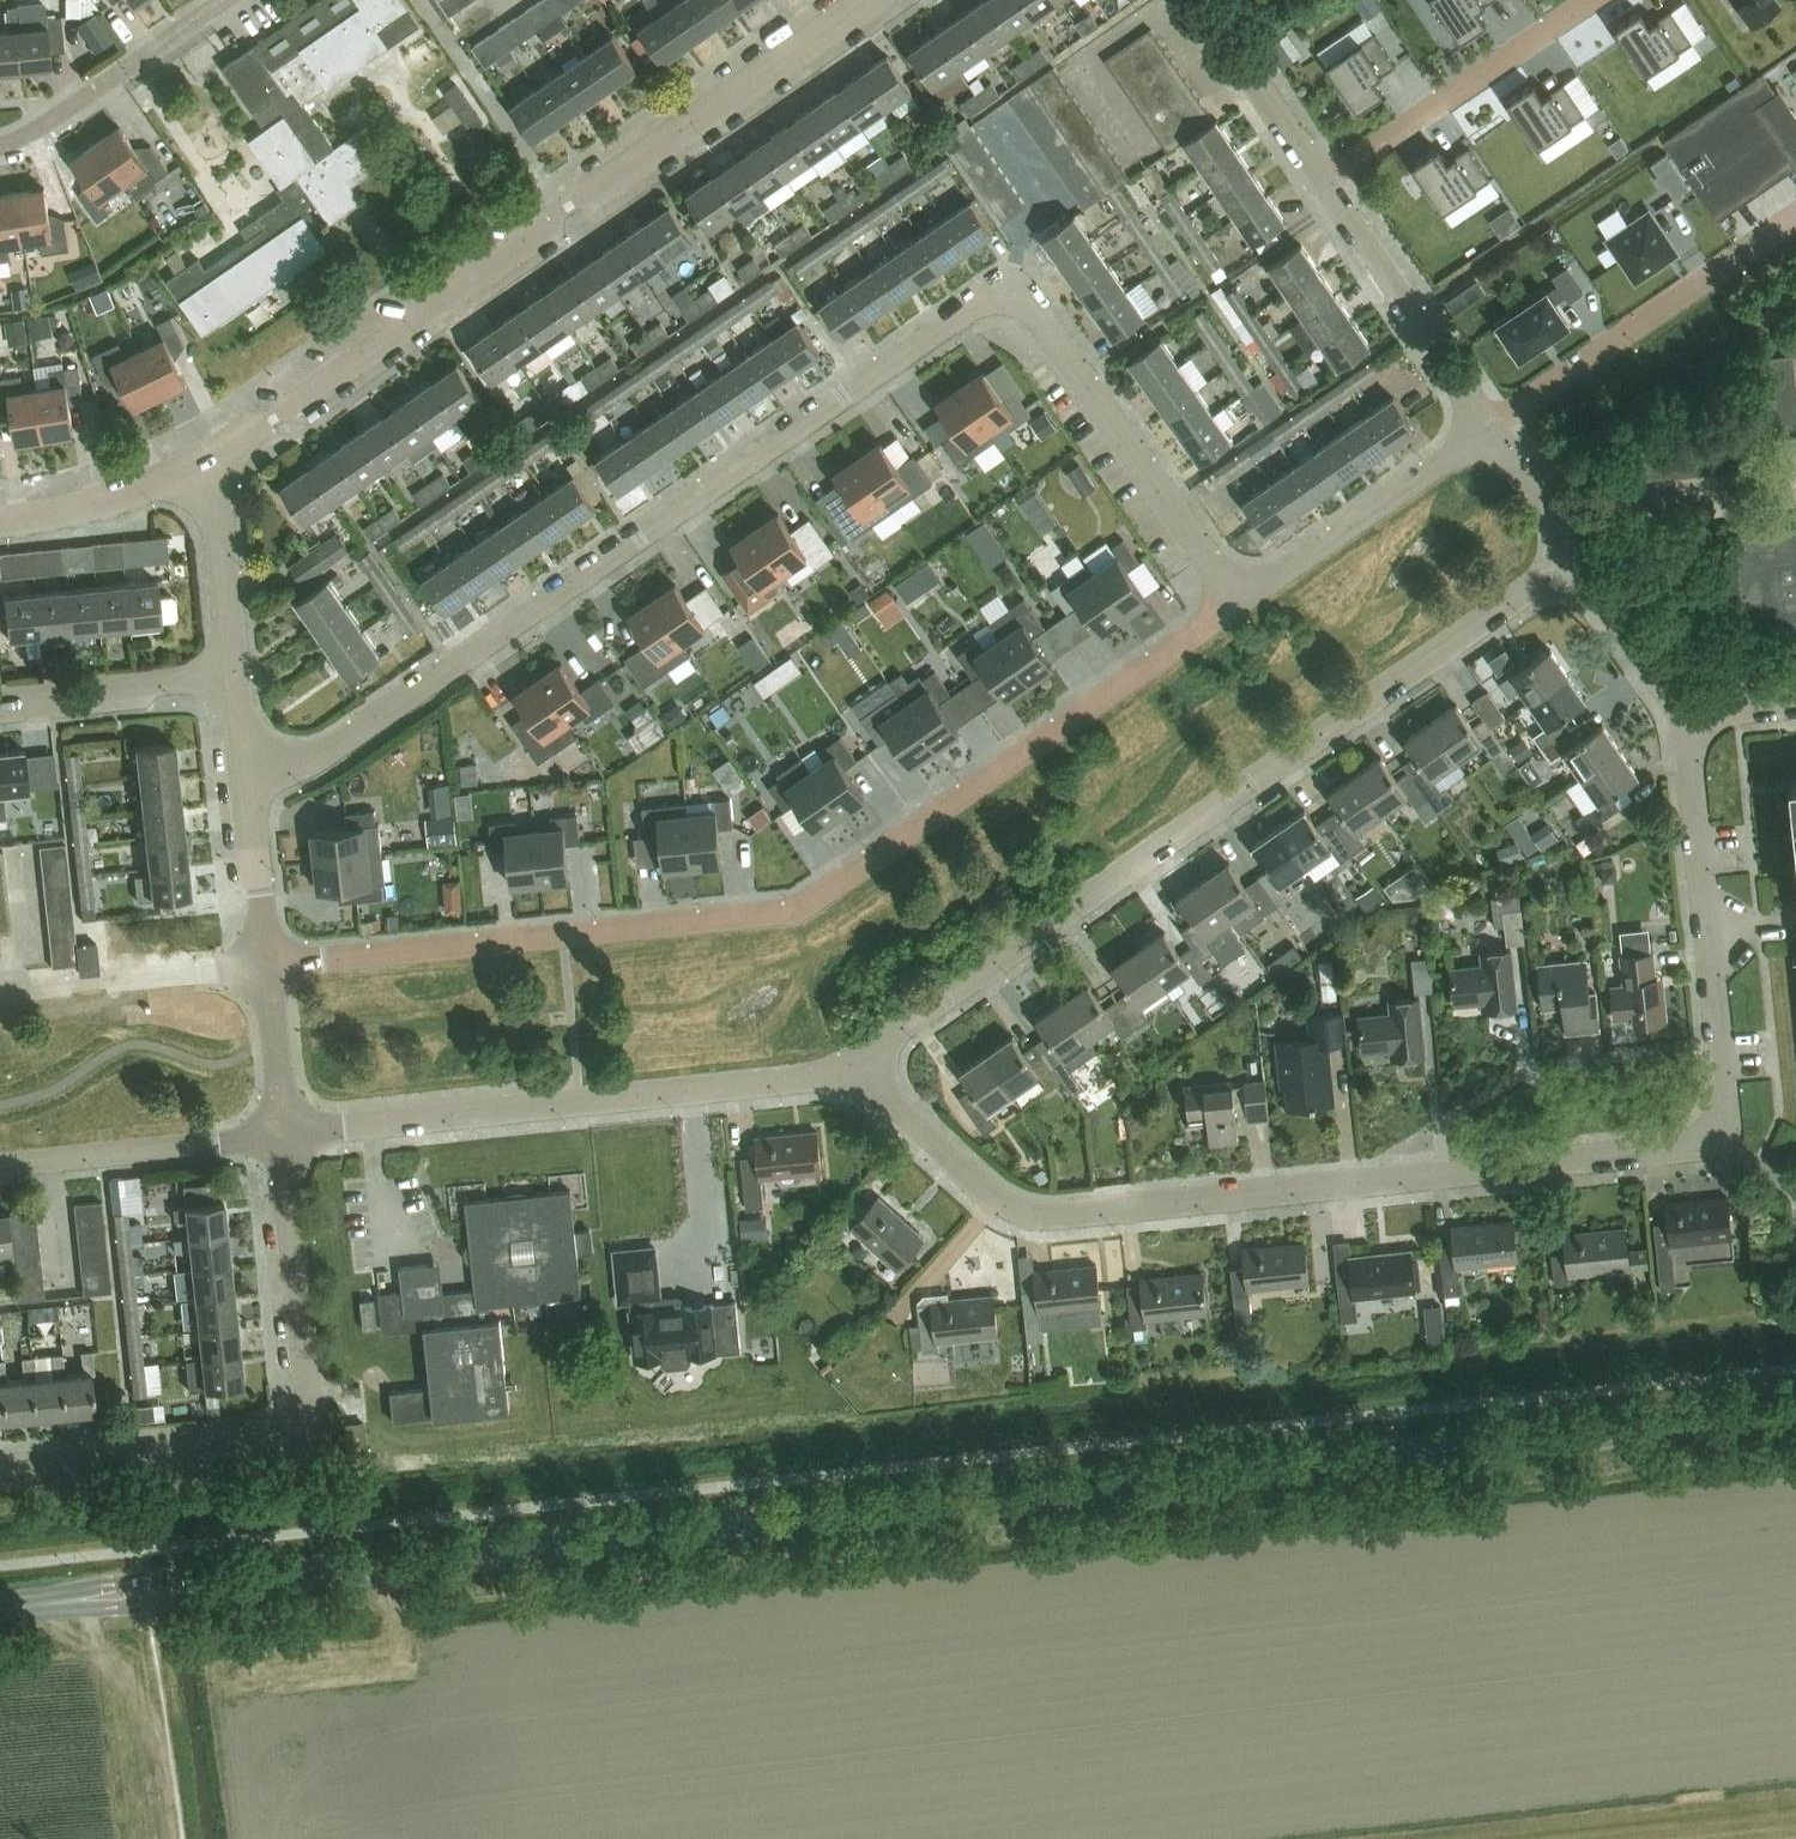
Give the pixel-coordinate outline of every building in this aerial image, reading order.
[(167,280),(204,333),(327,248),(314,229),(324,222),(327,225),(362,201),(351,185),(382,163),(358,130),(335,147),(304,102),(325,87),(327,89),(422,23),(405,0),(319,0),(255,44),(223,66),(266,127),(250,138),(290,195),(259,216),(267,227),(207,269),(199,258),(187,266),(175,274),(167,280)] [(450,13),(469,0),(440,0),(450,13)] [(535,31),(545,45),(556,37),(553,32),(566,22),(561,13),(551,0),(538,0),(521,12),(535,31)] [(561,13),(566,22),(587,7),(592,14),(606,4),(603,0),(551,0),(561,13)] [(645,2),(654,15),(664,9),(658,0),(648,0),(645,2)] [(664,9),(687,43),(712,25),(695,0),(676,0),(664,9)] [(712,25),(738,8),(733,0),(695,0),(712,25)] [(1011,34),(988,0),(983,0),(962,15),(986,51),(1011,34)] [(1036,16),(1025,0),(988,0),(1011,34),(1036,16)] [(1059,0),(1025,0),(1036,16),(1059,0)] [(1367,18),(1380,8),(1374,0),(1354,0),(1367,18)] [(1457,35),(1461,41),(1487,24),(1478,10),(1492,0),(1433,0),(1457,35)] [(1739,7),(1753,25),(1780,5),(1776,0),(1749,0),(1739,7)] [(44,1),(17,4),(20,27),(46,24),(45,16),(44,1)] [(45,16),(46,24),(20,27),(17,4),(6,6),(9,29),(15,28),(19,70),(51,66),(49,51),(64,49),(60,15),(45,16)] [(654,15),(638,26),(643,33),(654,50),(661,60),(687,43),(664,9),(654,15)] [(521,12),(497,29),(511,49),(535,31),(521,12)] [(1092,12),(1076,23),(1084,34),(1100,24),(1092,12)] [(98,50),(115,38),(97,13),(81,25),(98,50)] [(1641,14),(1615,31),(1646,77),(1693,45),(1671,13),(1650,27),(1641,14)] [(961,68),(986,51),(962,15),(937,32),(961,68)] [(19,70),(15,28),(9,29),(0,30),(0,72),(19,70)] [(485,67),(511,49),(497,29),(471,47),(485,67)] [(1150,29),(1127,44),(1134,55),(1157,39),(1150,29)] [(934,87),(961,68),(937,32),(910,51),(934,87)] [(643,33),(632,41),(643,57),(654,50),(643,33)] [(1287,33),(1271,44),(1282,59),(1297,48),(1287,33)] [(611,34),(586,51),(609,85),(634,68),(611,34)] [(1157,39),(1134,55),(1141,65),(1164,49),(1157,39)] [(1127,44),(1104,60),(1111,71),(1134,55),(1127,44)] [(1381,44),(1334,76),(1365,122),(1391,105),(1382,91),(1403,77),(1381,44)] [(1027,57),(1035,70),(1051,59),(1042,46),(1027,57)] [(552,47),(548,50),(556,61),(560,58),(552,47)] [(1171,59),(1164,49),(1141,65),(1149,75),(1171,59)] [(586,51),(561,69),(584,103),(609,85),(586,51)] [(863,72),(887,107),(912,90),(888,55),(863,72)] [(1134,55),(1111,71),(1119,81),(1141,65),(1134,55)] [(1017,82),(1035,70),(1027,57),(1009,70),(1017,82)] [(1171,59),(1149,75),(1156,85),(1179,69),(1171,59)] [(1141,65),(1119,81),(1126,91),(1149,75),(1141,65)] [(1060,76),(1054,66),(1031,82),(1038,92),(1060,76)] [(561,69),(536,86),(559,120),(584,103),(561,69)] [(1179,69),(1156,85),(1163,95),(1186,79),(1179,69)] [(862,125),(887,107),(863,72),(838,90),(862,125)] [(1763,73),(1664,141),(1718,220),(1795,167),(1795,122),(1763,73)] [(1156,85),(1149,75),(1126,91),(1133,101),(1156,85)] [(1067,86),(1060,76),(1038,92),(1045,102),(1067,86)] [(1736,76),(1725,84),(1731,92),(1742,85),(1736,76)] [(1186,79),(1163,95),(1170,105),(1193,90),(1186,79)] [(999,94),(991,82),(977,92),(985,104),(999,94)] [(1008,98),(1015,108),(1038,92),(1031,82),(1008,98)] [(456,83),(444,91),(472,131),(484,123),(456,83)] [(1163,95),(1156,85),(1133,101),(1140,111),(1163,95)] [(1534,86),(1508,103),(1539,149),(1586,117),(1564,85),(1543,99),(1534,86)] [(536,86),(511,103),(534,137),(559,120),(536,86)] [(1074,96),(1067,86),(1045,102),(1052,112),(1074,96)] [(837,142),(862,125),(838,90),(814,107),(837,142)] [(1193,90),(1170,105),(1177,116),(1200,100),(1193,90)] [(985,104),(977,92),(961,102),(969,114),(985,104)] [(1015,108),(1022,118),(1045,102),(1038,92),(1015,108)] [(1147,121),(1170,105),(1163,95),(1140,111),(1147,121)] [(1074,96),(1052,112),(1059,122),(1081,106),(1074,96)] [(1200,100),(1177,116),(1184,126),(1207,110),(1200,100)] [(1022,118),(1029,128),(1052,112),(1045,102),(1022,118)] [(1154,132),(1177,116),(1170,105),(1147,121),(1154,132)] [(1081,106),(1059,122),(1065,132),(1088,116),(1081,106)] [(812,159),(837,142),(814,107),(789,124),(812,159)] [(1191,136),(1214,120),(1207,110),(1184,126),(1191,136)] [(1029,128),(1036,138),(1059,122),(1052,112),(1029,128)] [(1095,126),(1088,116),(1065,132),(1072,142),(1095,126)] [(1161,142),(1184,126),(1177,116),(1154,132),(1161,142)] [(1201,167),(1234,145),(1216,119),(1214,120),(1191,136),(1183,141),(1201,167)] [(1036,138),(1043,148),(1065,132),(1059,122),(1036,138)] [(787,176),(812,159),(789,124),(764,142),(787,176)] [(978,134),(971,124),(947,140),(954,151),(978,134)] [(1095,126),(1072,142),(1079,152),(1102,136),(1095,126)] [(1168,152),(1183,141),(1191,136),(1184,126),(1161,142),(1168,152)] [(120,127),(97,143),(125,183),(137,200),(160,184),(157,180),(169,171),(151,145),(139,154),(120,127)] [(936,131),(922,140),(930,153),(944,143),(936,131)] [(1043,148),(1050,158),(1072,142),(1065,132),(1043,148)] [(978,134),(954,151),(962,161),(985,145),(978,134)] [(1102,136),(1079,152),(1086,162),(1109,146),(1102,136)] [(1621,137),(1610,144),(1618,156),(1629,148),(1621,137)] [(763,194),(787,176),(764,142),(739,159),(763,194)] [(1050,158),(1057,168),(1079,152),(1072,142),(1050,158)] [(97,143),(73,159),(92,187),(80,195),(98,221),(111,213),(102,200),(125,183),(97,143)] [(985,145),(962,161),(969,171),(992,155),(985,145)] [(1218,192),(1251,170),(1234,145),(1201,167),(1218,192)] [(1109,146),(1086,162),(1093,172),(1116,157),(1109,146)] [(1057,168),(1064,178),(1086,162),(1079,152),(1057,168)] [(897,176),(912,165),(903,153),(888,163),(897,176)] [(1667,154),(1651,164),(1673,197),(1690,185),(1667,153),(1667,154)] [(992,155),(969,171),(976,181),(999,165),(992,155)] [(1116,157),(1093,172),(1100,182),(1123,166),(1116,157)] [(1427,158),(1401,175),(1431,221),(1479,189),(1457,157),(1436,171),(1427,158)] [(748,204),(763,194),(739,159),(714,176),(738,211),(748,204)] [(925,188),(950,170),(942,159),(917,177),(925,188)] [(1064,178),(1070,188),(1093,172),(1086,162),(1064,178)] [(1158,196),(1170,188),(1152,162),(1140,170),(1158,196)] [(897,176),(888,163),(872,174),(881,186),(897,176)] [(999,165),(976,181),(983,192),(1006,175),(999,165)] [(1123,166),(1100,182),(1107,192),(1130,177),(1123,166)] [(1236,217),(1268,195),(1251,170),(1218,192),(1236,217)] [(1070,188),(1077,198),(1100,182),(1093,172),(1070,188)] [(1006,175),(983,192),(990,202),(1013,186),(1006,175)] [(710,230),(738,211),(714,176),(686,195),(710,230)] [(917,177),(892,194),(900,205),(925,188),(917,177)] [(1107,192),(1100,182),(1077,198),(1084,208),(1107,192)] [(1013,186),(990,202),(997,212),(1021,196),(1013,186)] [(45,188),(17,192),(24,241),(40,238),(42,254),(55,252),(70,249),(65,218),(50,220),(45,188)] [(839,199),(847,210),(862,199),(855,188),(839,199)] [(1124,221),(1135,213),(1118,188),(1106,196),(1124,221)] [(1175,221),(1187,213),(1170,188),(1158,196),(1175,221)] [(10,259),(7,244),(24,241),(17,192),(0,195),(0,261),(10,259)] [(892,194),(867,211),(875,223),(900,205),(892,194)] [(1254,243),(1286,220),(1268,195),(1236,217),(1254,243)] [(1021,196),(997,212),(1004,223),(1028,206),(1021,196)] [(831,221),(847,210),(839,199),(823,209),(831,221)] [(971,200),(947,217),(969,249),(994,232),(971,200)] [(748,204),(738,211),(746,223),(756,216),(748,204)] [(669,259),(694,241),(670,207),(645,224),(669,259)] [(1510,207),(1490,221),(1501,237),(1521,223),(1510,207)] [(867,211),(842,229),(850,240),(875,223),(867,211)] [(1649,212),(1606,242),(1635,283),(1678,253),(1649,212)] [(1141,246),(1152,237),(1135,213),(1124,221),(1141,246)] [(1204,238),(1187,213),(1175,221),(1192,246),(1204,238)] [(1062,263),(1094,241),(1077,216),(1045,238),(1062,263)] [(947,217),(921,234),(944,267),(969,249),(947,217)] [(789,232),(797,245),(813,234),(804,222),(789,232)] [(644,276),(669,259),(645,224),(620,242),(644,276)] [(842,229),(817,246),(825,258),(850,240),(842,229)] [(782,255),(797,245),(789,232),(773,243),(782,255)] [(921,234),(896,252),(919,284),(944,267),(921,234)] [(1158,270),(1170,262),(1152,237),(1141,246),(1158,270)] [(1192,246),(1216,281),(1227,274),(1221,265),(1222,265),(1204,238),(1192,246)] [(1079,288),(1111,266),(1094,241),(1062,263),(1079,288)] [(619,293),(644,276),(620,242),(596,259),(619,293)] [(1288,292),(1319,270),(1302,244),(1270,266),(1288,292)] [(792,264),(800,275),(825,258),(817,246),(792,264)] [(896,252),(872,269),(894,301),(919,284),(896,252)] [(178,254),(167,262),(175,274),(187,266),(178,254)] [(746,280),(761,270),(753,258),(738,269),(746,280)] [(594,311),(619,293),(596,259),(571,276),(594,311)] [(96,261),(70,272),(78,290),(104,279),(96,261)] [(1170,262),(1158,270),(1176,296),(1188,288),(1170,262)] [(1096,313),(1128,291),(1111,266),(1079,288),(1096,313)] [(872,269),(847,287),(869,319),(894,301),(872,269)] [(1305,317),(1336,295),(1319,270),(1288,292),(1305,317)] [(1514,351),(1519,359),(1566,327),(1552,307),(1564,299),(1567,305),(1582,295),(1565,270),(1551,279),(1557,287),(1498,327),(1503,336),(1499,338),(1510,354),(1514,351)] [(148,273),(138,278),(143,290),(153,285),(148,273)] [(569,328),(594,311),(571,276),(546,293),(569,328)] [(780,276),(771,283),(776,290),(783,301),(792,294),(780,276)] [(769,279),(744,297),(751,308),(776,290),(771,283),(769,279)] [(28,287),(12,290),(15,308),(31,306),(28,287)] [(719,299),(711,287),(695,298),(704,310),(719,299)] [(847,287),(821,304),(844,336),(869,319),(847,287)] [(1244,321),(1256,313),(1238,288),(1226,296),(1244,321)] [(121,303),(117,289),(101,293),(105,308),(121,303)] [(1460,290),(1445,301),(1454,314),(1469,304),(1460,290)] [(1114,338),(1145,316),(1128,291),(1096,313),(1114,338)] [(545,345),(569,328),(546,293),(521,311),(545,345)] [(1322,342),(1354,320),(1336,295),(1305,317),(1322,342)] [(744,297),(719,314),(726,325),(751,308),(744,297)] [(688,320),(704,310),(695,298),(680,308),(688,320)] [(520,362),(545,345),(521,311),(496,328),(520,362)] [(1209,344),(1221,336),(1204,311),(1192,319),(1209,344)] [(1261,346),(1273,338),(1256,313),(1244,321),(1261,346)] [(56,314),(49,315),(51,326),(58,325),(56,314)] [(719,314),(693,331),(701,343),(726,325),(719,314)] [(49,315),(28,319),(32,340),(53,336),(51,326),(49,315)] [(164,338),(139,350),(161,395),(186,382),(172,352),(185,346),(171,317),(157,324),(164,338)] [(25,319),(6,322),(9,345),(28,343),(25,319)] [(798,320),(773,338),(796,370),(821,353),(798,320)] [(1340,367),(1371,345),(1354,320),(1322,342),(1340,367)] [(646,332),(654,344),(671,333),(662,321),(646,332)] [(493,381),(520,362),(496,328),(470,346),(493,381)] [(669,349),(677,360),(701,343),(693,331),(669,349)] [(639,354),(654,344),(646,332),(631,342),(639,354)] [(1226,369),(1238,361),(1221,336),(1209,344),(1226,369)] [(773,338),(748,355),(771,388),(796,370),(773,338)] [(1278,372),(1290,364),(1273,338),(1261,346),(1278,372)] [(1148,387),(1180,364),(1163,339),(1131,361),(1148,387)] [(120,342),(107,349),(114,363),(127,356),(120,342)] [(107,349),(93,355),(107,384),(120,377),(135,407),(161,395),(139,350),(127,356),(114,363),(107,349)] [(669,349),(644,366),(651,377),(677,360),(669,349)] [(748,355),(723,372),(746,405),(771,388),(748,355)] [(1764,378),(1794,375),(1792,355),(1762,358),(1764,378)] [(619,369),(611,357),(596,367),(604,379),(619,369)] [(1243,394),(1255,386),(1238,361),(1226,369),(1243,394)] [(1165,411),(1197,389),(1180,364),(1148,387),(1165,411)] [(1290,364),(1278,372),(1296,397),(1307,389),(1290,364)] [(457,419),(483,400),(458,365),(432,383),(457,419)] [(45,437),(74,433),(68,400),(83,397),(78,366),(51,370),(54,386),(38,388),(45,437)] [(644,366),(619,383),(627,395),(651,377),(644,366)] [(589,390),(604,379),(596,367),(580,378),(589,390)] [(723,372),(698,390),(721,422),(746,405),(723,372)] [(1015,392),(1003,400),(984,372),(960,388),(990,430),(1003,421),(1009,431),(1031,416),(1015,392)] [(19,375),(0,378),(0,411),(12,409),(17,441),(45,437),(38,388),(22,391),(19,375)] [(1764,378),(1766,397),(1795,394),(1795,390),(1794,375),(1764,378)] [(580,378),(561,391),(570,403),(589,390),(580,378)] [(1320,397),(1328,409),(1353,391),(1345,380),(1320,397)] [(1243,394),(1246,398),(1242,401),(1260,427),(1283,411),(1262,381),(1255,386),(1243,394)] [(432,436),(457,419),(432,383),(407,400),(432,436)] [(594,401),(602,412),(627,395),(619,383),(594,401)] [(943,442),(959,466),(996,440),(990,430),(960,388),(938,404),(957,432),(943,442)] [(1182,436),(1214,414),(1197,389),(1165,411),(1182,436)] [(698,390),(673,407),(696,440),(721,422),(698,390)] [(570,403),(561,391),(546,401),(555,413),(570,403)] [(1766,397),(1768,417),(1795,414),(1795,394),(1766,397)] [(1296,414),(1304,426),(1328,409),(1320,397),(1296,414)] [(1392,448),(1417,430),(1394,397),(1369,415),(1392,448)] [(407,453),(432,436),(407,400),(382,417),(407,453)] [(540,424),(555,413),(546,401),(531,412),(540,424)] [(569,418),(577,429),(602,412),(594,401),(569,418)] [(673,407),(648,424),(670,457),(696,440),(673,407)] [(1040,440),(1056,429),(1046,414),(1030,425),(1040,440)] [(1200,461),(1232,439),(1214,414),(1182,436),(1200,461)] [(1271,432),(1279,443),(1304,426),(1296,414),(1271,432)] [(1768,417),(1770,436),(1795,433),(1795,414),(1768,417)] [(1367,465),(1392,448),(1369,415),(1344,432),(1367,465)] [(382,470),(407,453),(382,417),(358,435),(382,470)] [(648,424),(623,442),(645,475),(670,457),(648,424)] [(1246,449),(1254,460),(1279,443),(1271,432),(1246,449)] [(1342,482),(1367,465),(1344,432),(1320,449),(1342,482)] [(528,463),(553,445),(545,434),(520,452),(528,463)] [(357,488),(382,470),(358,435),(333,452),(357,488)] [(993,467),(1013,453),(1002,437),(982,450),(993,467)] [(478,449),(486,461),(502,450),(493,438),(478,449)] [(1702,472),(1721,470),(1717,439),(1698,442),(1702,472)] [(623,442),(598,459),(620,492),(645,475),(623,442)] [(1683,475),(1702,472),(1698,442),(1680,444),(1683,475)] [(881,443),(858,459),(888,501),(894,510),(913,496),(930,485),(911,458),(898,467),(884,447),(881,443)] [(1664,477),(1683,475),(1680,444),(1661,447),(1664,477)] [(1645,480),(1664,477),(1661,447),(1642,449),(1645,480)] [(471,472),(486,461),(478,449),(462,459),(471,472)] [(1227,479),(1254,460),(1246,449),(1219,468),(1227,479)] [(1317,499),(1342,482),(1320,449),(1295,466),(1317,499)] [(332,505),(357,488),(333,452),(308,469),(332,505)] [(495,469),(503,480),(528,463),(520,452),(495,469)] [(858,459),(835,475),(871,526),(874,524),(894,510),(888,501),(858,459)] [(1081,498),(1094,490),(1078,466),(1066,475),(1081,498)] [(1293,516),(1317,499),(1295,466),(1270,483),(1293,516)] [(306,523),(332,505),(308,469),(282,488),(306,523)] [(495,469),(470,486),(478,497),(503,480),(495,469)] [(452,484),(444,472),(428,483),(436,495),(452,484)] [(575,475),(550,493),(572,525),(597,508),(575,475)] [(952,477),(937,486),(952,510),(966,502),(952,477)] [(428,483),(413,494),(421,506),(436,495),(428,483)] [(1267,533),(1293,516),(1270,483),(1244,501),(1267,533)] [(470,486),(445,503),(453,515),(478,497),(470,486)] [(550,493),(525,510),(547,543),(572,525),(550,493)] [(1036,494),(1021,503),(1029,516),(1044,507),(1036,494)] [(445,503),(420,521),(428,532),(453,515),(445,503)] [(378,518),(387,530),(403,519),(395,506),(378,518)] [(525,510),(499,528),(522,560),(547,543),(525,510)] [(992,513),(986,518),(991,524),(997,520),(992,513)] [(813,523),(794,536),(779,514),(756,530),(785,572),(807,556),(816,568),(835,554),(813,523)] [(373,540),(387,530),(378,518),(364,527),(373,540)] [(402,550),(428,532),(420,521),(394,539),(402,550)] [(1724,534),(1735,639),(1788,634),(1788,642),(1795,641),(1795,527),(1724,534)] [(499,528),(474,545),(497,577),(522,560),(499,528)] [(301,583),(348,550),(346,546),(354,540),(347,530),(338,536),(336,533),(289,566),(301,583)] [(724,573),(750,610),(778,590),(772,581),(785,572),(756,530),(733,546),(742,560),(724,573)] [(166,536),(153,538),(155,561),(168,559),(166,536)] [(133,539),(122,540),(125,564),(135,563),(133,539)] [(1119,557),(1095,574),(1124,616),(1148,599),(1129,571),(1141,563),(1124,539),(1112,548),(1119,557)] [(103,542),(92,543),(95,567),(105,566),(103,542)] [(73,545),(62,546),(65,570),(75,569),(73,545)] [(474,545),(449,562),(472,595),(497,577),(474,545)] [(43,548),(32,549),(35,573),(45,572),(43,548)] [(12,551),(1,552),(4,577),(15,576),(12,551)] [(377,585),(388,578),(370,552),(360,560),(377,585)] [(449,562),(424,580),(447,612),(472,595),(449,562)] [(1064,581),(1052,589),(1068,613),(1080,605),(1100,633),(1124,616),(1095,574),(1088,564),(1064,581)] [(913,572),(896,583),(909,604),(926,592),(913,572)] [(395,611),(405,603),(388,578),(377,585),(395,611)] [(330,579),(298,601),(316,627),(347,605),(330,579)] [(127,584),(131,627),(162,623),(162,621),(174,620),(177,615),(176,600),(171,596),(160,597),(158,580),(127,584)] [(871,594),(863,583),(850,592),(858,603),(871,594)] [(101,630),(131,627),(127,584),(97,587),(101,630)] [(676,585),(653,601),(682,643),(683,642),(705,627),(676,585)] [(71,633),(101,630),(97,587),(67,590),(71,633)] [(41,636),(71,633),(67,590),(37,593),(41,636)] [(887,590),(870,602),(881,619),(898,607),(887,590)] [(10,639),(41,636),(37,593),(6,596),(10,639)] [(1025,598),(989,623),(1000,640),(1029,682),(1054,665),(1035,637),(1046,629),(1030,605),(1025,598)] [(649,644),(626,660),(645,687),(691,654),(683,642),(682,643),(653,601),(630,617),(649,644)] [(423,629),(405,603),(395,611),(412,637),(423,629)] [(347,605),(316,627),(333,652),(365,630),(347,605)] [(365,630),(333,652),(351,678),(383,656),(365,630)] [(754,673),(767,664),(762,655),(761,654),(751,639),(738,648),(748,663),(754,673)] [(970,647),(958,655),(974,679),(986,671),(1005,698),(1029,682),(1000,640),(986,649),(980,640),(970,647)] [(1530,701),(1568,674),(1550,648),(1500,683),(1509,697),(1522,689),(1530,701)] [(600,679),(581,691),(562,664),(539,680),(568,722),(581,713),(587,722),(616,702),(600,679)] [(906,706),(935,748),(959,731),(940,703),(952,695),(936,671),(923,680),(930,689),(906,706)] [(1579,724),(1570,711),(1585,700),(1568,674),(1530,701),(1547,726),(1533,736),(1542,749),(1579,724)] [(532,720),(545,738),(547,736),(567,722),(568,722),(539,680),(516,696),(532,720)] [(888,680),(852,706),(868,728),(880,719),(882,722),(906,706),(888,680)] [(1491,727),(1506,717),(1488,691),(1473,701),(1485,719),(1491,727)] [(660,716),(669,729),(687,717),(678,704),(660,716)] [(1491,727),(1485,719),(1473,727),(1457,704),(1432,722),(1459,760),(1482,743),(1492,757),(1505,748),(1491,727)] [(722,706),(709,715),(717,727),(731,718),(722,706)] [(935,748),(906,706),(882,722),(880,719),(868,728),(880,745),(892,737),(911,764),(935,748)] [(1582,777),(1620,751),(1602,725),(1594,730),(1586,719),(1579,724),(1542,749),(1550,761),(1565,752),(1582,777)] [(532,720),(516,731),(538,763),(555,752),(545,738),(532,720)] [(547,736),(545,738),(555,752),(577,737),(567,722),(547,736)] [(1433,778),(1459,760),(1432,722),(1406,740),(1422,763),(1410,772),(1439,811),(1455,799),(1446,788),(1442,791),(1433,778)] [(812,771),(841,813),(865,797),(846,769),(858,761),(841,737),(819,752),(826,762),(812,771)] [(1524,738),(1509,748),(1518,762),(1533,751),(1524,738)] [(140,778),(178,774),(174,744),(136,748),(140,778)] [(6,819),(3,792),(29,789),(25,748),(0,751),(0,820),(6,819)] [(1637,777),(1623,756),(1620,751),(1582,777),(1599,803),(1586,812),(1577,818),(1585,831),(1594,825),(1598,822),(1622,805),(1614,793),(1637,777)] [(65,754),(69,786),(83,784),(79,752),(65,754)] [(802,757),(778,774),(781,778),(788,788),(812,771),(802,757)] [(1439,811),(1410,772),(1398,780),(1382,757),(1356,775),(1383,812),(1408,795),(1418,809),(1417,810),(1426,821),(1439,811)] [(476,765),(459,767),(461,787),(478,785),(476,765)] [(817,830),(841,813),(812,771),(788,788),(781,778),(769,787),(786,811),(797,803),(817,830)] [(143,808),(181,804),(178,774),(140,778),(143,808)] [(1357,830),(1383,812),(1356,775),(1330,793),(1346,816),(1336,824),(1356,852),(1367,844),(1357,830)] [(69,786),(72,816),(86,814),(83,784),(69,786)] [(693,865),(723,862),(719,829),(733,827),(730,798),(714,800),(715,812),(688,815),(693,865)] [(693,865),(688,815),(687,803),(643,808),(646,837),(661,835),(664,869),(693,865)] [(146,838),(184,834),(181,804),(143,808),(146,838)] [(762,806),(748,816),(757,828),(771,818),(762,806)] [(1356,852),(1336,824),(1323,833),(1307,810),(1282,827),(1308,865),(1332,847),(1342,861),(1356,852)] [(349,828),(314,832),(317,861),(368,855),(382,854),(379,825),(377,825),(375,811),(347,814),(349,828)] [(72,816),(75,846),(89,844),(86,814),(72,816)] [(535,831),(541,882),(570,878),(567,845),(581,843),(578,815),(562,816),(563,828),(535,831)] [(1519,816),(1504,826),(1516,842),(1526,856),(1540,847),(1532,834),(1519,816)] [(426,846),(455,843),(453,820),(424,823),(426,846)] [(541,882),(535,831),(518,832),(517,821),(490,824),(493,853),(508,851),(511,885),(541,882)] [(1594,825),(1585,831),(1590,838),(1602,829),(1598,822),(1594,825)] [(1547,823),(1532,834),(1540,847),(1542,850),(1558,839),(1547,823)] [(1280,884),(1308,865),(1282,827),(1254,846),(1270,869),(1259,877),(1279,906),(1290,898),(1280,884)] [(149,868),(187,864),(184,834),(146,838),(149,868)] [(1497,848),(1502,864),(1526,856),(1516,842),(1497,848)] [(67,857),(66,843),(39,846),(40,860),(67,857)] [(75,846),(78,876),(92,874),(89,844),(75,846)] [(368,855),(317,861),(321,890),(354,887),(356,901),(384,898),(383,883),(386,883),(382,854),(368,855)] [(69,871),(67,857),(40,860),(41,873),(69,871)] [(1613,859),(1597,861),(1600,883),(1618,881),(1616,866),(1614,866),(1613,859)] [(1279,906),(1259,877),(1246,886),(1231,863),(1205,880),(1231,918),(1241,932),(1279,906)] [(187,864),(149,868),(152,899),(191,895),(187,864)] [(458,865),(449,866),(450,875),(459,874),(458,865)] [(70,884),(69,871),(41,873),(43,887),(70,884)] [(92,874),(78,876),(82,907),(96,906),(92,874)] [(1204,936),(1231,918),(1205,880),(1178,899),(1194,922),(1183,930),(1194,945),(1203,958),(1214,951),(1204,936)] [(71,898),(70,884),(43,887),(44,901),(71,898)] [(0,892),(0,906),(8,905),(7,891),(0,892)] [(1509,945),(1526,943),(1520,894),(1490,897),(1493,926),(1507,925),(1509,945)] [(461,897),(445,898),(446,912),(462,911),(461,897)] [(73,912),(71,898),(44,901),(46,914),(73,912)] [(8,905),(0,906),(0,920),(9,919),(8,905)] [(1423,908),(1411,909),(1412,921),(1424,920),(1423,908)] [(74,925),(73,912),(46,914),(47,928),(74,925)] [(398,917),(389,918),(390,929),(399,928),(398,917)] [(9,919),(0,920),(0,934),(11,933),(9,919)] [(372,921),(362,922),(363,934),(373,933),(372,921)] [(76,939),(74,925),(47,928),(48,942),(76,939)] [(1677,930),(1669,930),(1670,941),(1678,940),(1677,930)] [(1203,958),(1194,945),(1182,954),(1166,931),(1139,949),(1166,988),(1191,970),(1200,983),(1214,974),(1207,964),(1203,958)] [(77,953),(76,945),(76,939),(48,942),(50,955),(77,953)] [(77,953),(78,966),(79,975),(98,973),(95,943),(76,945),(77,953)] [(1140,1006),(1166,988),(1139,949),(1114,967),(1125,983),(1113,992),(1137,1027),(1149,1019),(1140,1006)] [(1484,1012),(1518,1008),(1512,950),(1482,953),(1483,967),(1475,967),(1475,966),(1453,969),(1456,1004),(1483,1001),(1484,1012)] [(78,966),(77,953),(50,955),(51,969),(78,966)] [(1635,1024),(1667,1020),(1663,977),(1656,978),(1653,953),(1621,956),(1624,985),(1612,986),(1616,1019),(1634,1017),(1635,1024)] [(1566,1033),(1600,1030),(1596,991),(1590,992),(1587,958),(1539,964),(1544,1009),(1564,1007),(1566,1033)] [(1430,959),(1413,960),(1416,994),(1433,992),(1430,959)] [(1141,1033),(1137,1027),(1113,992),(1101,1000),(1090,983),(1063,1002),(1090,1041),(1114,1024),(1127,1042),(1141,1033)] [(1420,998),(1419,998),(1391,1001),(1392,1015),(1384,1016),(1384,1014),(1361,1016),(1365,1052),(1391,1049),(1392,1060),(1426,1056),(1420,998)] [(1064,1058),(1090,1041),(1063,1002),(1037,1020),(1048,1036),(1037,1044),(1062,1079),(1073,1096),(1084,1087),(1064,1058)] [(1329,1043),(1346,1041),(1343,1012),(1309,1016),(1311,1038),(1278,1041),(1283,1087),(1288,1086),(1290,1106),(1335,1101),(1329,1043)] [(1062,1079),(1037,1044),(1025,1052),(1014,1036),(987,1055),(1014,1093),(1039,1075),(1048,1089),(1062,1079)] [(988,1111),(1014,1093),(987,1055),(962,1073),(972,1088),(959,1097),(983,1133),(997,1123),(988,1111)] [(1257,1061),(1248,1062),(1249,1073),(1258,1072),(1257,1061)] [(1249,1120),(1270,1118),(1266,1080),(1245,1082),(1246,1084),(1234,1086),(1233,1081),(1187,1085),(1191,1125),(1209,1123),(1212,1144),(1240,1141),(1237,1109),(1248,1108),(1249,1120)] [(761,1177),(821,1171),(817,1131),(756,1137),(758,1156),(741,1158),(747,1209),(764,1207),(761,1177)] [(1043,1169),(1035,1174),(1040,1183),(1049,1178),(1043,1169)] [(126,1214),(129,1213),(125,1180),(108,1182),(112,1215),(126,1214)] [(479,1322),(494,1320),(493,1305),(584,1295),(579,1254),(596,1252),(593,1228),(577,1230),(573,1191),(466,1202),(476,1289),(479,1322)] [(897,1266),(924,1237),(878,1195),(866,1209),(855,1199),(835,1221),(847,1232),(853,1226),(897,1266)] [(1672,1241),(1679,1240),(1733,1234),(1729,1195),(1668,1202),(1670,1222),(1653,1224),(1660,1284),(1676,1282),(1672,1241)] [(101,1202),(74,1205),(75,1218),(103,1215),(101,1202)] [(188,1238),(226,1234),(223,1203),(184,1208),(185,1219),(188,1238)] [(184,1208),(172,1209),(174,1221),(185,1219),(184,1208)] [(8,1225),(36,1222),(34,1209),(7,1212),(8,1225)] [(11,1250),(10,1238),(8,1225),(7,1212),(0,1213),(0,1252),(11,1251),(11,1250)] [(115,1246),(130,1245),(128,1225),(126,1214),(112,1215),(115,1246)] [(104,1228),(103,1215),(75,1218),(76,1231),(104,1228)] [(757,1217),(742,1218),(743,1238),(758,1238),(757,1217)] [(1458,1267),(1518,1260),(1514,1220),(1453,1227),(1455,1246),(1440,1247),(1445,1296),(1461,1294),(1458,1267)] [(10,1238),(37,1235),(36,1222),(8,1225),(10,1238)] [(137,1224),(128,1225),(130,1245),(136,1244),(139,1244),(137,1224)] [(1648,1246),(1629,1248),(1627,1226),(1566,1232),(1568,1251),(1554,1252),(1557,1282),(1572,1280),(1571,1272),(1650,1264),(1648,1246)] [(105,1241),(104,1228),(76,1231),(78,1244),(105,1241)] [(191,1268),(229,1264),(226,1234),(188,1238),(191,1268)] [(11,1250),(38,1248),(37,1235),(10,1238),(11,1250)] [(107,1254),(105,1241),(78,1244),(79,1257),(107,1254)] [(1251,1287),(1310,1281),(1305,1241),(1244,1248),(1246,1266),(1231,1268),(1234,1298),(1251,1296),(1251,1287)] [(119,1277),(133,1275),(131,1254),(130,1245),(115,1246),(119,1277)] [(655,1247),(612,1252),(617,1304),(629,1303),(635,1362),(643,1361),(646,1364),(653,1364),(655,1360),(661,1359),(661,1364),(666,1369),(687,1367),(691,1361),(690,1356),(696,1355),(698,1359),(706,1358),(707,1354),(740,1351),(735,1302),(707,1304),(705,1301),(697,1302),(696,1306),(687,1307),(685,1307),(685,1312),(682,1318),(661,1320),(656,1315),(655,1310),(654,1300),(661,1300),(655,1247)] [(12,1263),(40,1260),(38,1248),(11,1250),(11,1251),(12,1263)] [(1352,1276),(1338,1277),(1341,1305),(1342,1321),(1358,1319),(1356,1304),(1359,1304),(1358,1294),(1415,1288),(1412,1250),(1350,1257),(1352,1276)] [(108,1267),(107,1254),(79,1257),(80,1270),(108,1267)] [(140,1257),(131,1254),(133,1275),(142,1274),(140,1257)] [(40,1260),(12,1263),(14,1276),(41,1273),(40,1260)] [(194,1298),(233,1294),(229,1264),(191,1268),(194,1298)] [(1043,1340),(1040,1317),(1039,1308),(1100,1302),(1096,1264),(1036,1271),(1037,1288),(1022,1289),(1028,1341),(1043,1340)] [(403,1292),(380,1294),(384,1333),(426,1328),(433,1387),(436,1417),(436,1418),(512,1409),(503,1319),(494,1320),(479,1322),(476,1289),(432,1293),(429,1265),(400,1268),(403,1292)] [(109,1279),(108,1267),(80,1270),(82,1282),(109,1279)] [(766,1267),(752,1268),(753,1284),(768,1283),(766,1267)] [(1147,1317),(1207,1311),(1203,1272),(1142,1278),(1142,1280),(1127,1282),(1133,1327),(1148,1326),(1147,1317)] [(41,1273),(14,1276),(15,1289),(43,1286),(41,1273)] [(122,1307),(137,1305),(133,1275),(119,1277),(122,1307)] [(111,1292),(109,1279),(82,1282),(83,1295),(111,1292)] [(43,1286),(15,1289),(16,1302),(44,1299),(43,1286)] [(15,1302),(14,1289),(0,1291),(0,1304),(15,1302)] [(1567,1290),(1556,1292),(1557,1303),(1568,1302),(1567,1290)] [(934,1318),(920,1320),(920,1325),(923,1348),(923,1352),(939,1350),(939,1341),(998,1336),(998,1332),(994,1293),(932,1299),(934,1318)] [(198,1329),(236,1325),(233,1294),(194,1298),(198,1329)] [(126,1337),(140,1335),(137,1305),(122,1307),(126,1337)] [(1440,1306),(1430,1307),(1432,1325),(1442,1324),(1440,1306)] [(201,1359),(240,1354),(236,1325),(198,1329),(201,1359)] [(920,1325),(911,1326),(913,1349),(923,1348),(920,1325)] [(129,1367),(143,1365),(140,1335),(126,1337),(129,1367)] [(67,1375),(63,1376),(67,1414),(95,1411),(92,1374),(96,1374),(93,1351),(82,1352),(84,1373),(67,1375)] [(205,1390),(243,1385),(240,1354),(201,1359),(204,1386),(205,1390)] [(65,1355),(52,1356),(54,1377),(37,1379),(32,1380),(36,1417),(67,1414),(63,1376),(67,1375),(65,1355)] [(25,1380),(7,1382),(2,1382),(6,1420),(36,1417),(32,1380),(37,1379),(34,1358),(23,1359),(25,1380)] [(201,1359),(186,1360),(189,1391),(205,1390),(204,1386),(201,1359)] [(961,1381),(960,1364),(920,1365),(921,1382),(961,1381)] [(143,1365),(129,1367),(132,1395),(146,1394),(143,1365)] [(436,1417),(433,1387),(389,1392),(392,1421),(436,1417)] [(153,1404),(136,1406),(138,1422),(155,1420),(153,1404)] [(217,1406),(208,1407),(209,1415),(218,1414),(217,1406)] [(368,1458),(364,1424),(346,1425),(350,1460),(368,1458)]
